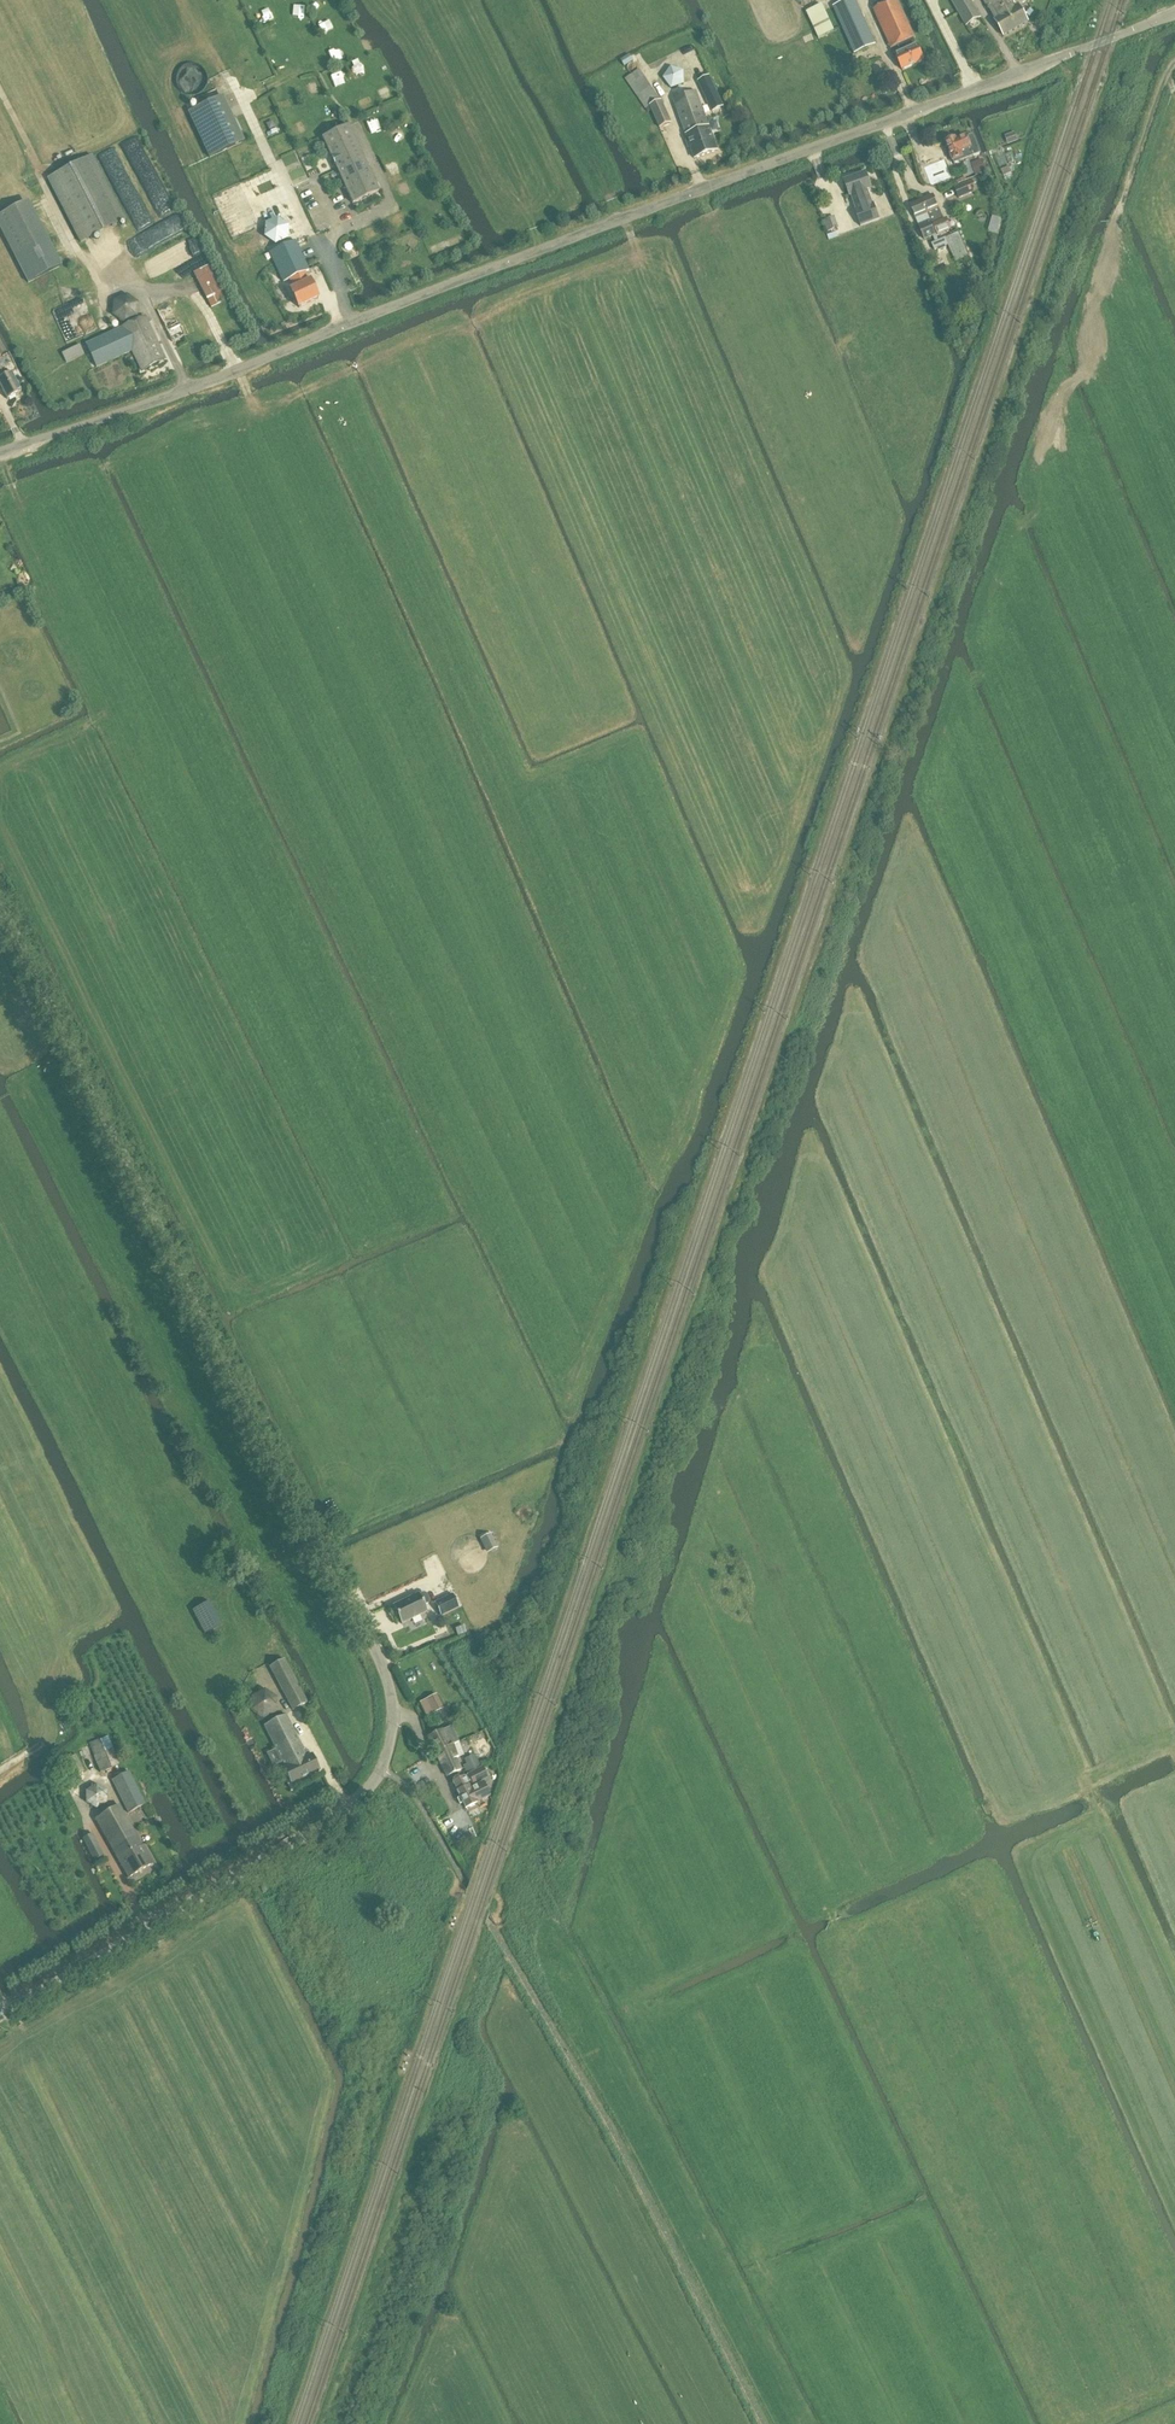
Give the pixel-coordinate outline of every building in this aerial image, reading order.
[(855,0),(850,0),(833,8),(854,54),(875,45),(869,31),(855,0)] [(873,10),(891,49),(898,46),(901,54),(895,56),(902,71),(924,61),(917,46),(911,49),(908,42),(915,39),(897,0),(896,0),(873,10)] [(966,26),(967,26),(980,18),(969,0),(951,0),(966,26)] [(995,20),(994,21),(1004,37),(1028,23),(1018,7),(1027,2),(1026,0),(983,0),(995,20)] [(809,14),(821,40),(837,32),(825,7),(809,14)] [(629,55),(621,61),(624,67),(633,61),(629,55)] [(639,69),(625,79),(645,109),(659,100),(639,69)] [(684,74),(673,70),(668,79),(675,86),(684,84),(684,74)] [(710,77),(698,82),(708,105),(721,99),(710,77)] [(696,92),(673,101),(686,137),(690,136),(693,145),(690,146),(695,159),(717,151),(711,133),(707,134),(706,130),(709,129),(696,92)] [(210,157),(239,143),(219,101),(190,115),(210,157)] [(671,124),(661,102),(650,107),(660,129),(671,124)] [(351,127),(323,140),(353,205),(380,192),(351,127)] [(945,143),(954,165),(975,157),(972,150),(974,150),(968,136),(956,141),(955,139),(954,140),(952,138),(947,140),(946,143),(945,143)] [(91,156),(57,173),(47,178),(80,243),(124,220),(91,156)] [(922,171),(927,185),(932,182),(933,182),(934,185),(951,177),(945,161),(922,171)] [(985,161),(973,165),(977,177),(988,173),(989,172),(985,161)] [(866,174),(844,182),(849,197),(851,196),(857,211),(855,212),(860,227),(879,220),(874,205),(872,206),(867,191),(871,189),(866,174)] [(974,182),(956,190),(960,200),(978,192),(974,182)] [(933,196),(921,201),(935,236),(950,229),(946,219),(943,221),(933,196)] [(910,205),(924,240),(935,236),(921,201),(910,205)] [(65,278),(31,213),(0,226),(33,293),(65,278)] [(280,221),(269,225),(268,236),(276,242),(287,238),(288,227),(280,221)] [(197,234),(162,251),(171,270),(184,263),(203,301),(222,291),(209,266),(212,264),(197,234)] [(948,240),(933,246),(936,252),(950,246),(948,240)] [(270,253),(283,283),(289,280),(293,288),(310,281),(306,272),(309,271),(295,241),(270,253)] [(318,299),(310,281),(293,288),(290,290),(299,308),(318,299)] [(126,299),(116,303),(116,316),(125,321),(134,315),(135,306),(126,299)] [(171,305),(163,309),(157,312),(172,343),(185,335),(194,331),(181,303),(172,307),(171,305)] [(145,318),(86,346),(96,368),(132,351),(142,371),(164,359),(145,318)] [(80,346),(62,355),(66,365),(84,356),(85,356),(80,346)] [(7,400),(21,393),(11,373),(4,377),(0,370),(0,386),(7,400)] [(500,1549),(494,1536),(485,1540),(492,1554),(500,1549)] [(418,1594),(393,1606),(402,1625),(428,1613),(425,1606),(428,1605),(430,1601),(426,1595),(423,1594),(420,1596),(418,1594)] [(455,1596),(446,1600),(437,1605),(443,1618),(461,1609),(455,1596)] [(204,1634),(222,1625),(209,1601),(191,1611),(204,1634)] [(284,1659),(270,1667),(293,1711),(307,1703),(303,1696),(299,1688),(284,1659)] [(276,1713),(277,1698),(265,1690),(251,1697),(250,1711),(263,1720),(276,1713)] [(436,1695),(425,1700),(433,1715),(443,1710),(436,1695)] [(443,1712),(435,1715),(441,1728),(449,1724),(443,1712)] [(305,1749),(304,1750),(286,1716),(262,1728),(264,1732),(267,1731),(285,1768),(284,1768),(292,1784),(319,1772),(311,1756),(309,1757),(305,1749)] [(451,1727),(428,1738),(436,1754),(456,1744),(459,1743),(451,1727)] [(100,1740),(89,1744),(100,1773),(111,1768),(100,1740)] [(456,1744),(436,1754),(447,1777),(461,1770),(456,1760),(459,1758),(454,1749),(457,1747),(456,1744)] [(74,1776),(83,1772),(76,1756),(67,1760),(74,1776)] [(479,1763),(462,1772),(464,1777),(482,1769),(479,1763)] [(470,1775),(453,1784),(466,1809),(488,1799),(488,1798),(489,1798),(482,1785),(488,1782),(482,1770),(470,1775)] [(129,1814),(146,1806),(130,1773),(113,1782),(129,1814)] [(143,1846),(142,1847),(119,1807),(95,1821),(128,1878),(153,1864),(143,1846)] [(95,1861),(104,1856),(93,1835),(83,1840),(95,1861)]
